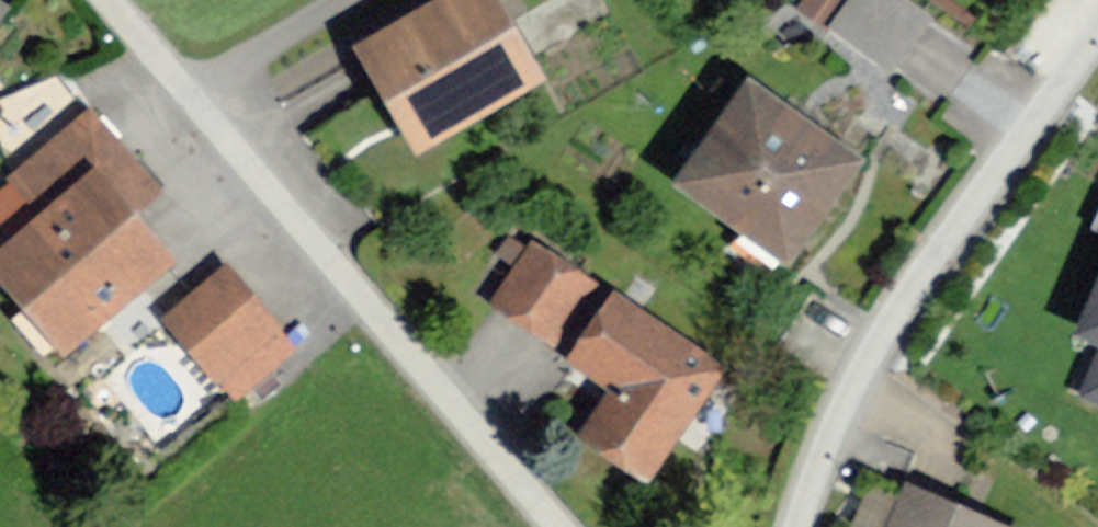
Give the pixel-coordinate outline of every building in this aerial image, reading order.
[(413,158),(543,80),(494,0),(440,0),(350,54),(413,158)] [(935,89),(975,29),(931,0),(801,0),(935,89)] [(748,79),(675,188),(793,267),(867,158),(748,79)] [(130,220),(165,190),(91,105),(0,184),(0,252),(90,174),(130,220)] [(64,364),(172,267),(130,220),(90,174),(0,252),(0,292),(64,364)] [(607,288),(531,239),(489,304),(566,353),(607,288)] [(162,325),(228,404),(292,350),(225,271),(162,325)] [(1074,339),(1097,349),(1097,284),(1074,339)] [(611,398),(580,445),(650,491),(727,374),(614,300),(568,370),(611,398)] [(1083,394),(1097,401),(1097,359),(1083,394)] [(893,526),(989,526),(906,494),(893,526)]
